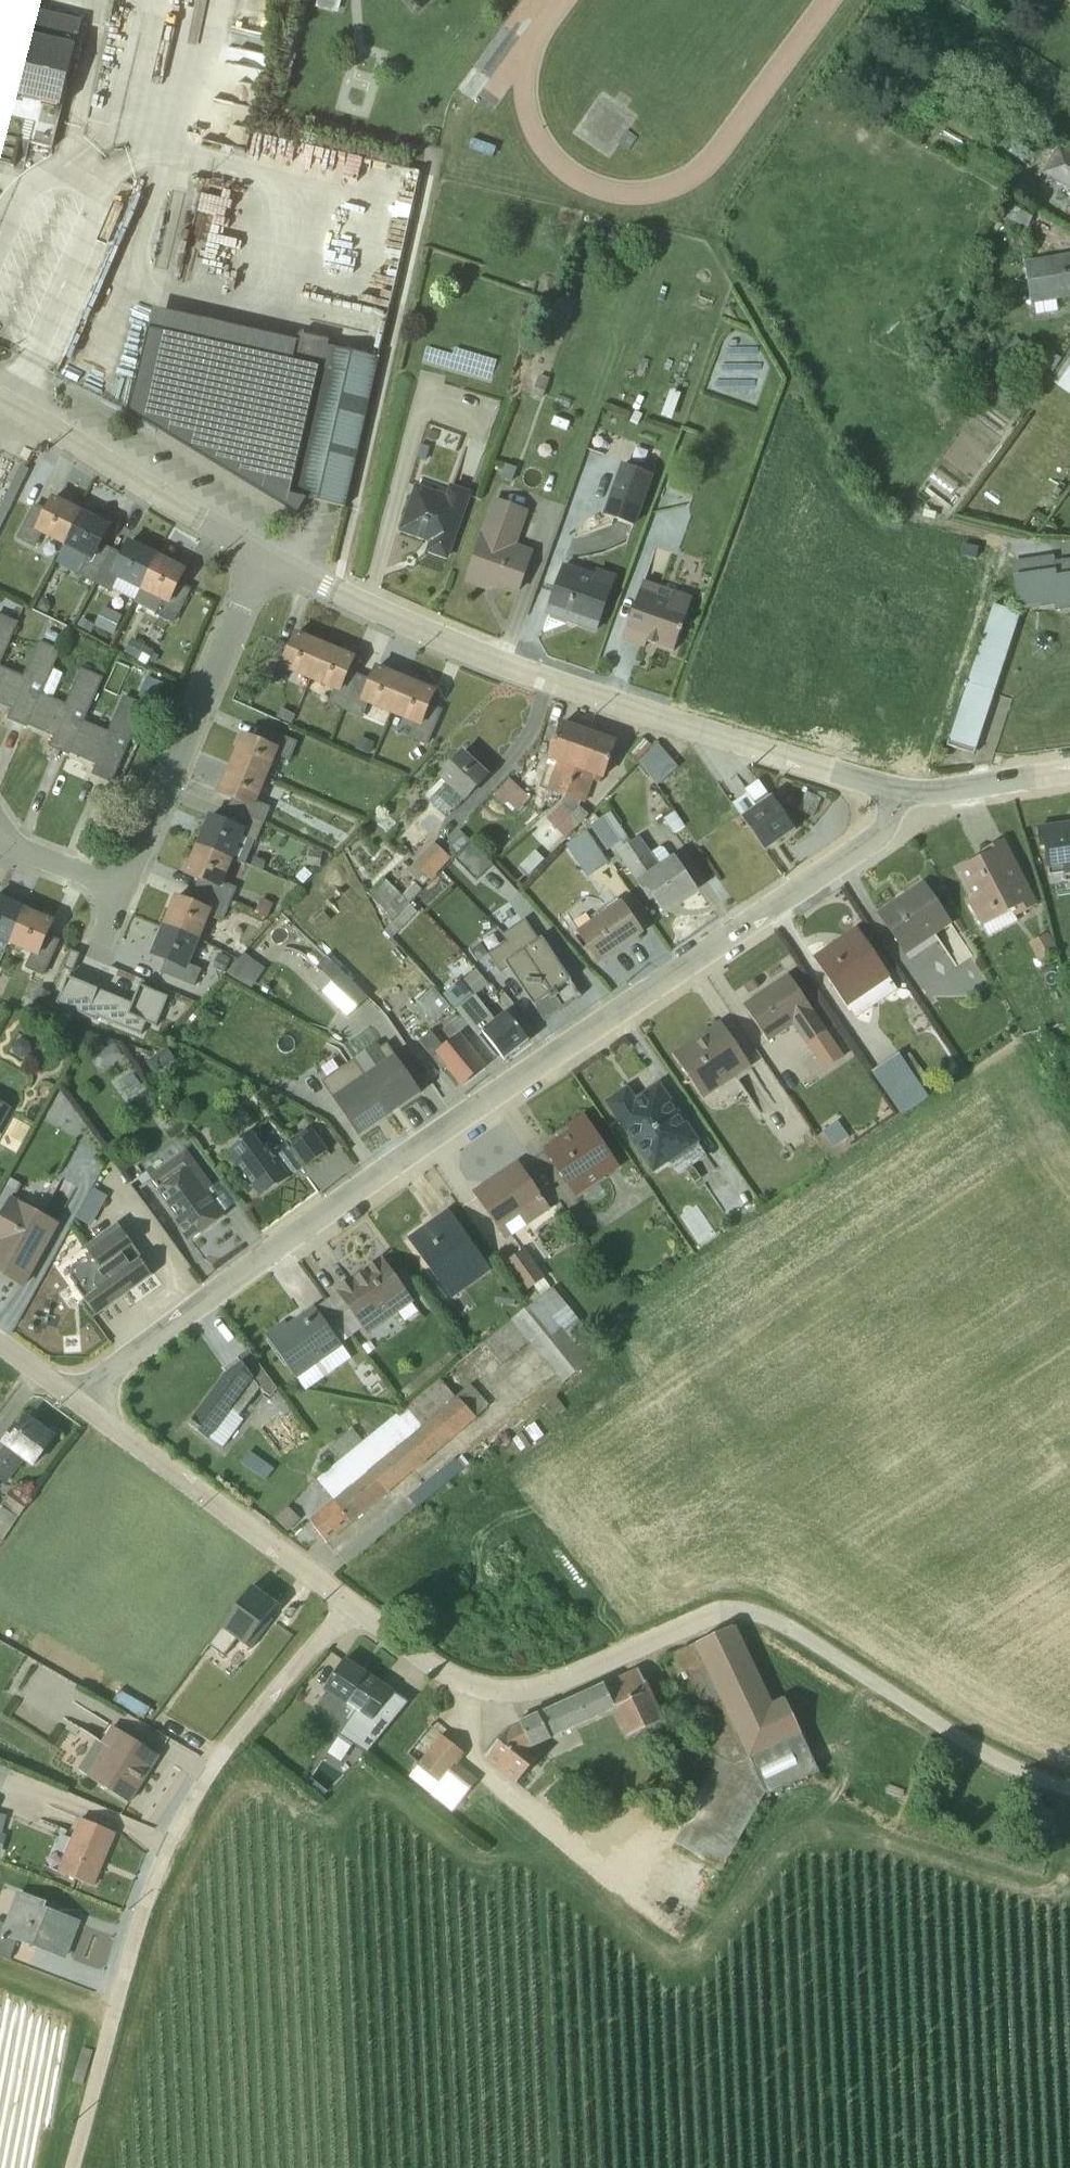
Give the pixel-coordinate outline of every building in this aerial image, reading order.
[(82,22),(38,11),(39,2),(30,0),(19,0),(17,6),(0,2),(0,137),(20,142),(51,150),(82,22)] [(340,0),(316,0),(314,9),(337,14),(340,0)] [(499,138),(472,128),(464,148),(490,159),(492,158),(499,138)] [(13,169),(20,142),(0,137),(0,165),(13,169)] [(1057,145),(1040,174),(1069,193),(1069,152),(1057,145)] [(1035,214),(1011,200),(1002,214),(1026,228),(1035,214)] [(1035,315),(1056,312),(1055,301),(1069,298),(1069,255),(1023,262),(1030,305),(1033,305),(1035,315)] [(18,319),(14,304),(0,307),(0,324),(18,319)] [(296,342),(152,309),(127,413),(296,516),(306,501),(344,508),(378,359),(327,347),(328,342),(298,336),(296,342)] [(426,348),(422,361),(490,381),(495,362),(453,349),(451,355),(426,348)] [(1028,368),(1022,380),(1035,387),(1041,375),(1028,368)] [(538,375),(530,397),(541,401),(549,379),(538,375)] [(668,392),(659,418),(671,422),(680,395),(675,393),(675,392),(672,390),(671,392),(668,392)] [(620,464),(601,516),(634,528),(653,476),(620,464)] [(506,466),(501,480),(512,484),(517,470),(506,466)] [(397,532),(428,543),(425,554),(447,562),(472,493),(449,485),(445,496),(414,485),(397,532)] [(33,505),(16,539),(34,549),(41,536),(63,547),(82,511),(51,496),(44,510),(33,505)] [(528,511),(493,499),(462,584),(485,593),(487,589),(495,592),(497,589),(517,596),(518,595),(533,551),(517,545),(528,511)] [(110,526),(82,511),(63,547),(56,561),(79,573),(77,576),(92,584),(110,550),(101,545),(110,526)] [(92,584),(110,592),(111,590),(134,601),(156,558),(128,544),(122,556),(110,550),(92,584)] [(1010,562),(1017,612),(1053,607),(1054,613),(1069,610),(1069,560),(1053,562),(1052,556),(1010,562)] [(183,572),(156,558),(134,603),(172,623),(189,591),(177,585),(183,572)] [(562,565),(544,616),(595,634),(616,577),(596,570),(593,576),(562,565)] [(640,592),(621,641),(643,649),(645,643),(672,652),(691,598),(673,592),(670,602),(640,592)] [(992,605),(946,747),(973,756),(1019,614),(992,605)] [(16,623),(15,622),(0,616),(0,661),(16,623)] [(308,682),(323,647),(295,635),(289,648),(277,643),(263,676),(281,685),(286,673),(308,682)] [(59,651),(38,641),(22,676),(0,667),(0,706),(9,710),(6,719),(6,721),(25,728),(26,726),(40,694),(59,651)] [(327,704),(343,711),(357,676),(347,672),(352,659),(323,647),(308,682),(332,692),(327,704)] [(389,716),(404,678),(375,665),(368,680),(357,676),(343,711),(361,719),(367,706),(389,716)] [(49,747),(67,755),(68,753),(83,722),(102,679),(80,669),(64,704),(40,694),(26,726),(52,738),(49,747)] [(435,691),(404,678),(389,716),(413,725),(408,738),(426,746),(441,711),(429,705),(435,691)] [(110,783),(143,708),(122,698),(106,732),(83,722),(68,753),(96,765),(92,775),(110,783)] [(538,786),(565,797),(587,734),(562,725),(538,786)] [(242,734),(229,763),(266,780),(275,757),(288,761),(296,743),(261,729),(256,740),(242,734)] [(587,734),(565,797),(584,804),(592,781),(599,783),(614,743),(587,734)] [(374,743),(359,737),(354,750),(369,756),(374,743)] [(642,740),(626,756),(635,764),(650,747),(642,740)] [(655,786),(675,768),(657,746),(639,764),(655,786)] [(428,802),(445,818),(452,812),(453,813),(488,775),(462,751),(437,778),(444,785),(428,802)] [(266,780),(229,763),(216,795),(229,802),(226,811),(261,825),(269,808),(257,803),(266,780)] [(509,780),(492,797),(503,806),(506,803),(517,813),(529,799),(509,780)] [(805,793),(797,811),(812,817),(820,800),(805,793)] [(746,794),(731,804),(763,850),(791,831),(766,795),(753,804),(746,794)] [(546,820),(566,839),(588,816),(578,808),(579,803),(565,797),(548,812),(550,815),(546,820)] [(245,865),(261,825),(226,811),(222,820),(208,815),(195,845),(232,860),(245,865)] [(674,812),(663,820),(672,833),(684,826),(674,812)] [(593,816),(585,822),(605,851),(626,837),(610,814),(598,822),(593,816)] [(1069,875),(1069,822),(1035,828),(1038,849),(1038,850),(1042,849),(1046,871),(1047,870),(1048,876),(1062,874),(1063,876),(1069,875)] [(413,867),(408,873),(422,887),(428,880),(430,881),(450,860),(451,861),(470,841),(458,830),(446,844),(448,847),(443,853),(432,843),(412,865),(413,867)] [(608,864),(585,832),(564,846),(586,879),(608,864)] [(638,837),(617,852),(649,900),(653,897),(663,912),(693,891),(663,849),(658,848),(650,854),(638,837)] [(1013,918),(1036,906),(1002,841),(981,852),(983,856),(957,870),(973,900),(968,902),(980,927),(1010,912),(1013,918)] [(470,844),(454,861),(475,882),(492,865),(470,844)] [(232,860),(195,845),(182,875),(195,882),(192,892),(228,907),(235,889),(223,883),(232,860)] [(544,861),(534,851),(518,867),(528,877),(544,861)] [(951,925),(922,882),(875,914),(904,957),(951,925)] [(221,923),(228,907),(192,892),(188,904),(176,898),(163,927),(198,942),(208,918),(221,923)] [(575,933),(598,965),(643,935),(616,899),(589,918),(591,922),(575,933)] [(7,945),(22,911),(0,901),(0,942),(7,945)] [(51,924),(22,911),(7,945),(30,956),(24,969),(41,977),(57,942),(45,937),(51,924)] [(543,1022),(580,997),(541,939),(538,941),(534,935),(524,920),(501,936),(506,943),(487,956),(499,975),(507,969),(543,1022)] [(198,942),(163,927),(151,956),(165,962),(160,974),(194,989),(202,970),(189,964),(198,942)] [(855,1018),(896,991),(889,979),(890,978),(856,928),(811,958),(846,1009),(847,1008),(854,1018),(855,1018)] [(1057,954),(1047,934),(1027,945),(1037,964),(1057,954)] [(320,975),(311,984),(347,1019),(367,999),(325,957),(314,968),(320,975)] [(503,1062),(529,1042),(505,1012),(494,1020),(475,996),(488,984),(475,971),(460,983),(459,981),(442,996),(477,1036),(481,1033),(503,1062)] [(44,975),(31,1003),(43,1009),(57,981),(44,975)] [(843,1059),(833,1045),(787,975),(741,1005),(767,1044),(793,1026),(824,1072),(843,1059)] [(58,1011),(153,1038),(166,992),(143,986),(139,1000),(67,979),(58,1011)] [(431,990),(415,1004),(432,1024),(449,1008),(431,990)] [(421,1024),(410,1034),(442,1072),(446,1069),(459,1084),(466,1079),(468,1080),(495,1058),(460,1017),(458,1018),(454,1014),(430,1034),(421,1024)] [(671,1055),(702,1100),(750,1068),(719,1023),(671,1055)] [(96,1056),(92,1059),(100,1071),(122,1058),(114,1046),(105,1051),(101,1045),(93,1051),(96,1056)] [(376,1045),(354,1060),(389,1114),(419,1094),(387,1046),(380,1050),(376,1045)] [(174,1060),(166,1048),(146,1063),(154,1075),(174,1060)] [(871,1073),(900,1116),(928,1097),(898,1054),(871,1073)] [(389,1114),(354,1060),(320,1083),(357,1136),(389,1114)] [(652,1175),(699,1143),(658,1083),(635,1098),(626,1087),(603,1103),(652,1175)] [(0,1103),(0,1128),(11,1109),(0,1103)] [(620,1169),(584,1115),(566,1126),(569,1133),(543,1151),(574,1199),(620,1169)] [(823,1137),(832,1150),(848,1138),(839,1125),(823,1137)] [(261,1199),(327,1152),(312,1132),(309,1134),(305,1129),(289,1141),(292,1147),(289,1149),(285,1144),(269,1156),(251,1133),(225,1150),(261,1199)] [(696,1145),(667,1165),(676,1178),(705,1158),(696,1145)] [(211,1187),(185,1151),(147,1179),(176,1219),(173,1221),(189,1243),(224,1217),(205,1192),(211,1187)] [(550,1211),(517,1162),(471,1192),(504,1242),(550,1211)] [(107,1198),(93,1190),(76,1220),(90,1228),(107,1198)] [(23,1289),(59,1225),(10,1197),(0,1215),(0,1276),(23,1289)] [(491,1271),(447,1210),(406,1239),(449,1301),(491,1271)] [(143,1261),(116,1225),(84,1248),(89,1256),(73,1268),(71,1279),(76,1285),(74,1287),(84,1301),(80,1304),(92,1320),(151,1276),(141,1262),(143,1261)] [(504,1263),(525,1293),(533,1288),(540,1296),(550,1289),(523,1249),(504,1263)] [(414,1302),(381,1257),(334,1291),(336,1295),(327,1301),(352,1337),(362,1330),(366,1336),(414,1302)] [(553,1289),(483,1345),(501,1366),(528,1344),(561,1387),(602,1352),(553,1289)] [(494,1305),(515,1307),(516,1295),(496,1292),(494,1305)] [(263,1335),(267,1340),(265,1341),(284,1369),(286,1368),(304,1392),(350,1359),(341,1345),(352,1337),(327,1301),(315,1310),(313,1306),(286,1325),(283,1321),(263,1335)] [(225,1376),(188,1426),(206,1440),(207,1438),(222,1449),(244,1420),(237,1416),(258,1388),(251,1378),(241,1364),(225,1376)] [(454,1398),(440,1380),(363,1443),(338,1463),(316,1481),(333,1502),(454,1398)] [(325,1543),(488,1406),(470,1385),(454,1398),(333,1502),(309,1523),(325,1543)] [(56,1437),(26,1416),(18,1427),(14,1424),(0,1443),(0,1446),(2,1447),(0,1450),(0,1480),(6,1484),(23,1462),(32,1470),(33,1469),(56,1437)] [(338,1463),(363,1443),(351,1429),(327,1449),(338,1463)] [(337,1556),(345,1566),(346,1566),(469,1466),(461,1457),(456,1461),(455,1460),(337,1556)] [(3,1542),(30,1501),(12,1488),(0,1505),(0,1506),(2,1507),(0,1510),(0,1540),(3,1542)] [(295,1522),(284,1512),(275,1521),(286,1532),(295,1522)] [(765,1795),(767,1796),(817,1772),(783,1699),(769,1705),(732,1627),(656,1662),(661,1673),(678,1666),(681,1672),(684,1671),(702,1711),(692,1716),(695,1722),(692,1724),(704,1750),(718,1760),(765,1795)] [(339,1736),(366,1754),(408,1703),(366,1675),(365,1675),(343,1661),(324,1690),(356,1711),(339,1736)] [(613,1710),(626,1738),(663,1720),(638,1671),(604,1686),(613,1710)] [(536,1747),(613,1710),(604,1686),(508,1729),(484,1757),(485,1759),(515,1783),(543,1753),(536,1747)] [(426,1725),(405,1754),(439,1782),(428,1797),(451,1814),(477,1781),(457,1765),(463,1755),(426,1725)] [(95,1741),(78,1770),(127,1804),(158,1756),(110,1727),(100,1743),(96,1740),(95,1741)] [(674,1843),(720,1868),(721,1867),(765,1795),(718,1760),(679,1826),(682,1828),(674,1843)] [(429,1795),(439,1782),(418,1765),(408,1778),(429,1795)] [(115,1834),(79,1818),(70,1840),(63,1837),(59,1839),(56,1849),(57,1853),(63,1855),(57,1872),(93,1887),(115,1834)] [(1029,1820),(1026,1835),(1042,1838),(1045,1824),(1029,1820)] [(8,1961),(17,1941),(63,1958),(77,1923),(43,1910),(45,1903),(16,1892),(3,1925),(0,1924),(0,1958),(8,1961)]
